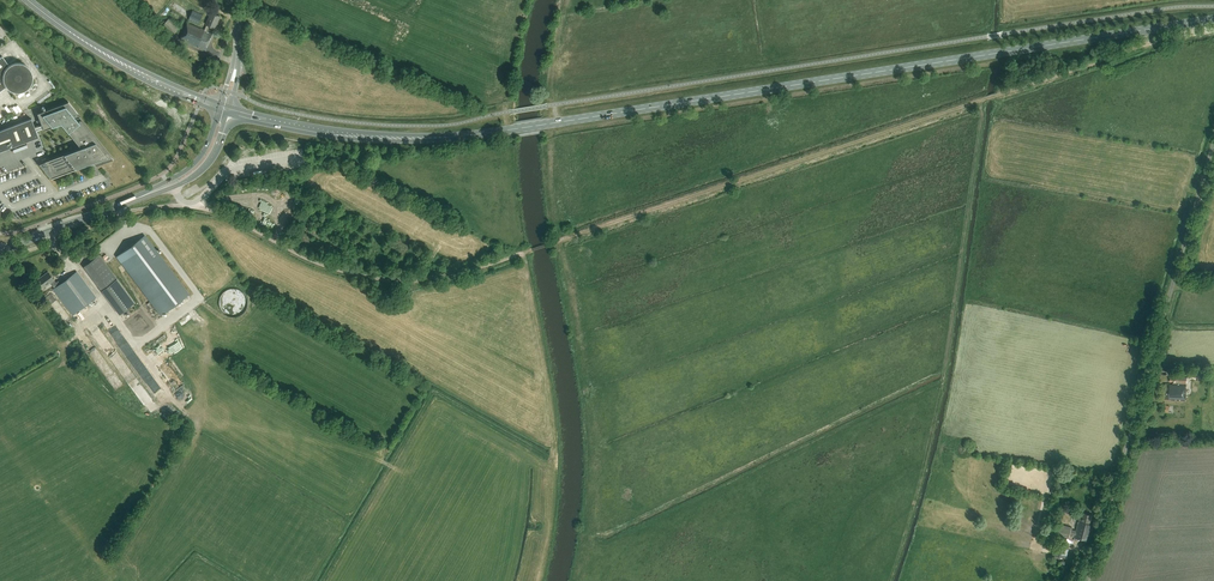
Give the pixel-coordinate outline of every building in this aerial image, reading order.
[(198,24),(203,15),(193,10),(189,20),(198,24)] [(215,28),(220,16),(211,13),(206,25),(204,30),(187,23),(180,40),(205,50),(212,34),(207,31),(210,26),(215,28)] [(175,33),(179,28),(169,19),(164,24),(175,33)] [(32,77),(32,74),(31,71),(29,69),(27,67),(25,65),(22,64),(20,63),(17,63),(14,63),(11,64),(9,66),(2,56),(0,57),(0,91),(6,86),(8,88),(12,91),(15,92),(18,92),(21,92),(24,91),(26,89),(28,87),(30,85),(31,83),(32,80),(32,77)] [(45,162),(51,178),(92,162),(95,166),(96,166),(113,159),(81,120),(78,122),(74,117),(79,116),(66,101),(36,112),(42,129),(60,123),(67,131),(80,148),(44,161),(45,162)] [(18,110),(15,103),(0,112),(0,120),(18,110)] [(38,137),(31,119),(0,130),(0,152),(38,137)] [(116,254),(160,313),(188,291),(144,233),(116,254)] [(83,267),(119,315),(135,303),(98,255),(83,267)] [(72,315),(96,298),(76,272),(61,284),(58,281),(56,283),(48,272),(36,281),(42,288),(50,283),(54,288),(53,289),(72,315)] [(1186,378),(1170,377),(1170,382),(1173,382),(1173,384),(1165,383),(1164,399),(1185,400),(1186,378)] [(1093,515),(1084,513),(1082,512),(1081,517),(1080,517),(1076,531),(1072,530),(1072,528),(1060,524),(1058,533),(1070,537),(1070,534),(1075,536),(1074,537),(1090,542),(1095,525),(1090,524),(1093,515)] [(1054,555),(1067,558),(1069,547),(1062,546),(1062,547),(1061,546),(1061,545),(1059,544),(1058,546),(1056,545),(1054,555)]
